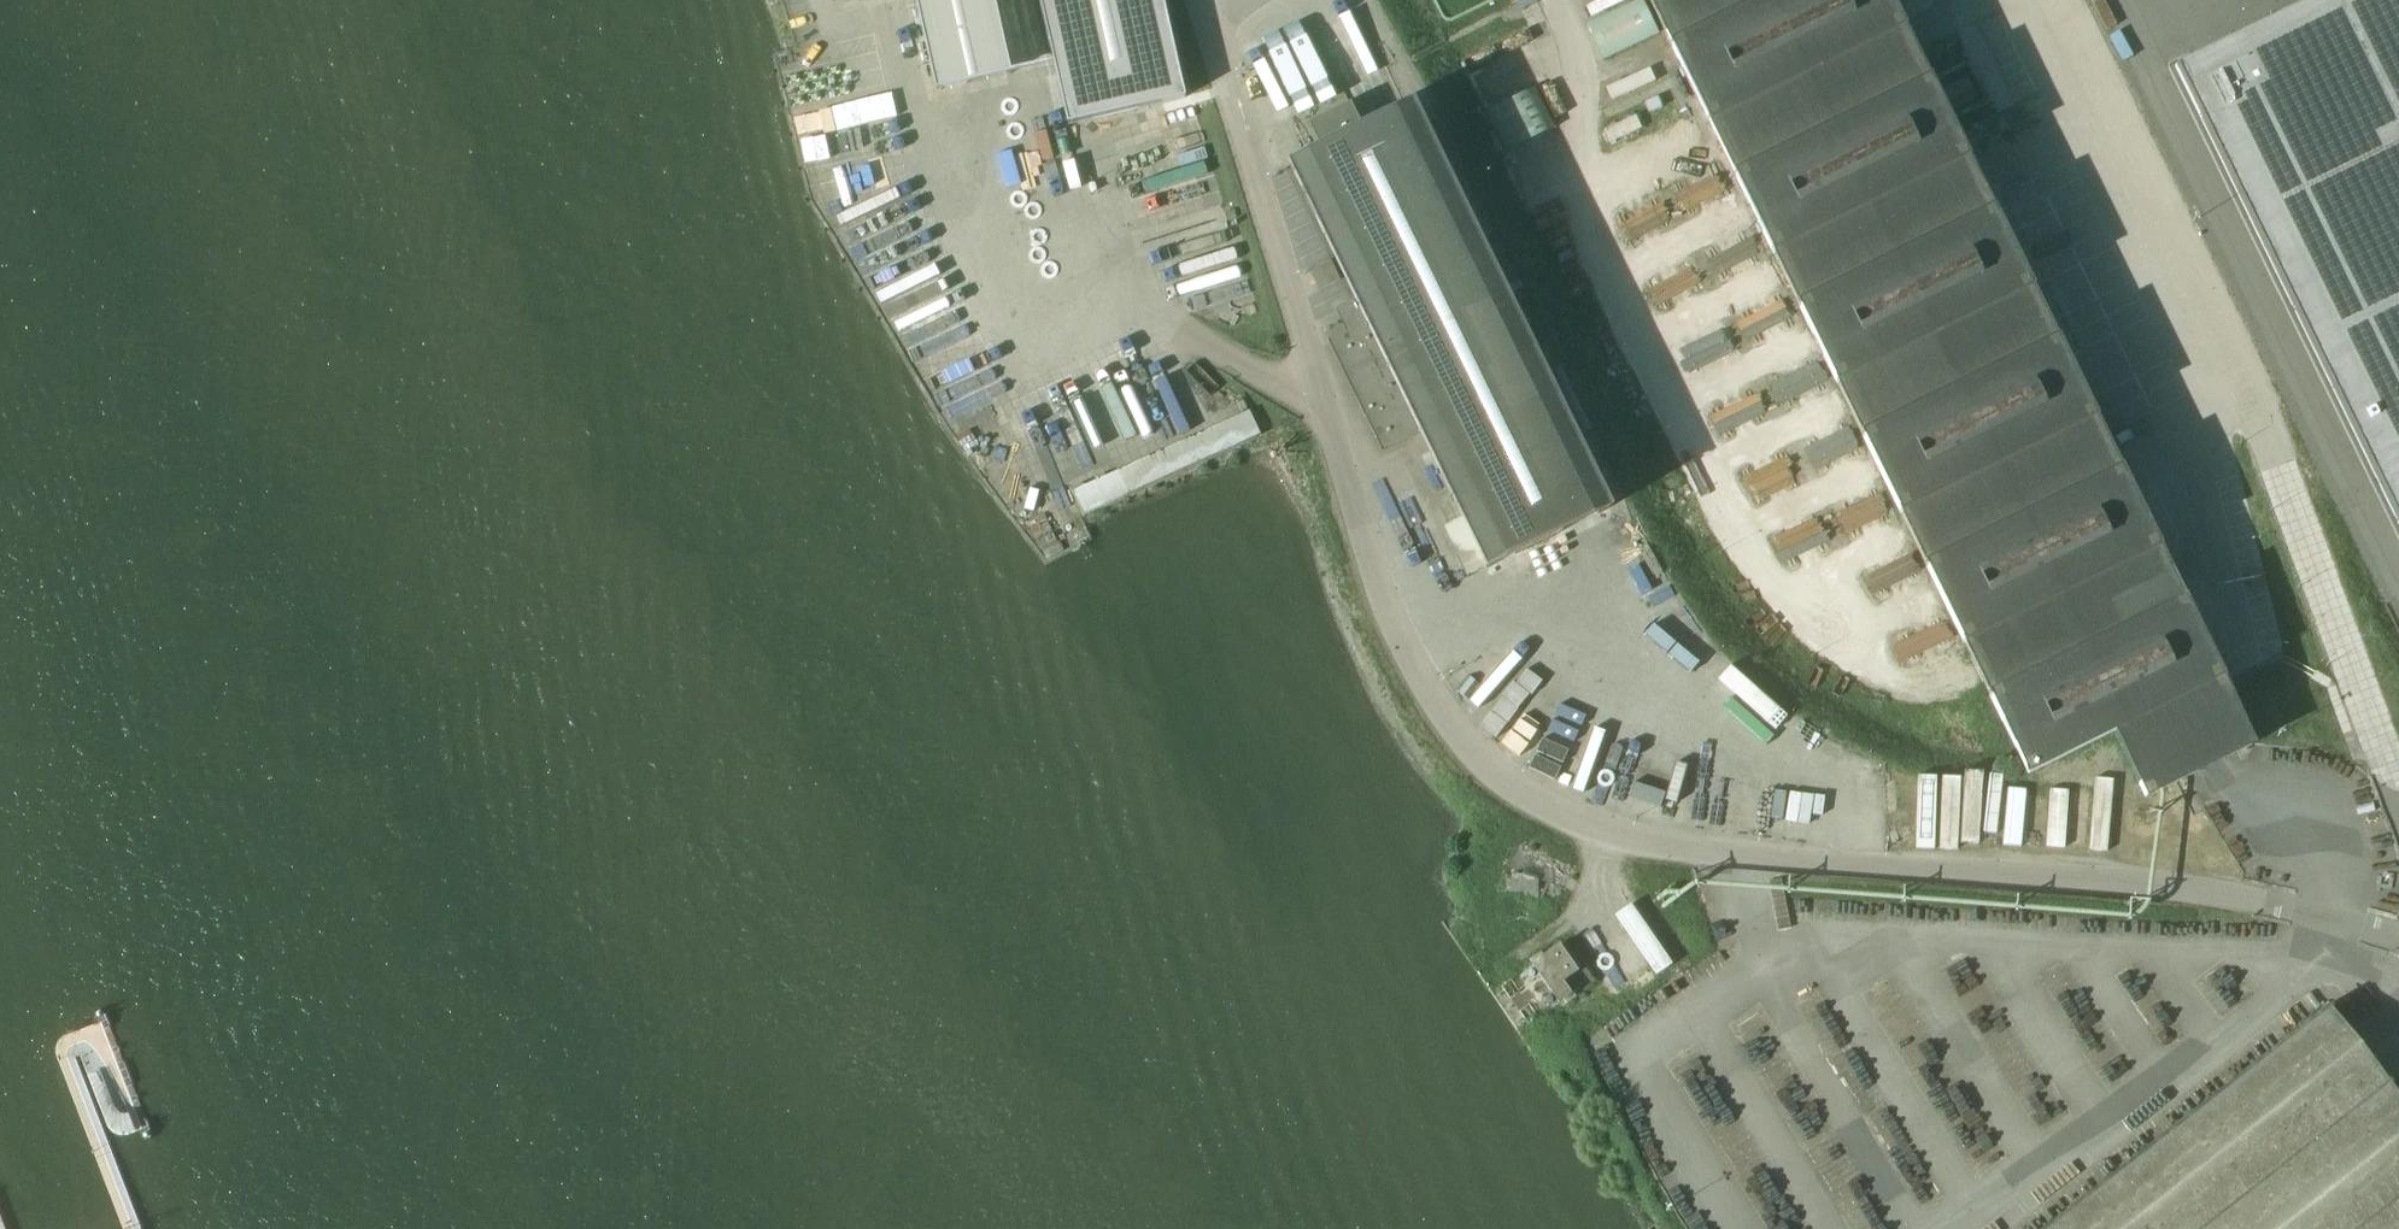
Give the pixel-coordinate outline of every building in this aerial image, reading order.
[(848,14),(908,2),(929,90),(993,76),(977,0),(844,0),(848,14)] [(1066,77),(1186,46),(1172,0),(1049,0),(1066,77)] [(1658,33),(1642,0),(1635,0),(1587,23),(1604,59),(1658,33)] [(2010,742),(2027,776),(2113,734),(2144,799),(2254,746),(1889,0),(1646,0),(2010,742)] [(2174,66),(2398,526),(2398,0),(2309,0),(2174,66)] [(1418,435),(1459,519),(1441,528),(1467,580),(1611,509),(1413,103),(1361,129),(1349,104),(1308,124),(1320,148),(1287,165),(1353,300),(1334,310),(1344,331),(1326,340),(1382,453),(1418,435)] [(1340,279),(1330,259),(1310,269),(1319,289),(1340,279)] [(1530,964),(1558,1003),(1571,994),(1562,982),(1577,971),(1558,944),(1530,964)] [(2390,1084),(2391,1083),(2388,1079),(2387,1081),(2330,1008),(2331,1007),(2329,1004),(2041,1228),(2398,1228),(2398,1096),(2390,1084)] [(99,1070),(87,1072),(104,1116),(106,1123),(110,1129),(116,1135),(123,1135),(130,1133),(137,1130),(129,1110),(126,1111),(121,1110),(118,1107),(113,1099),(99,1070)]
